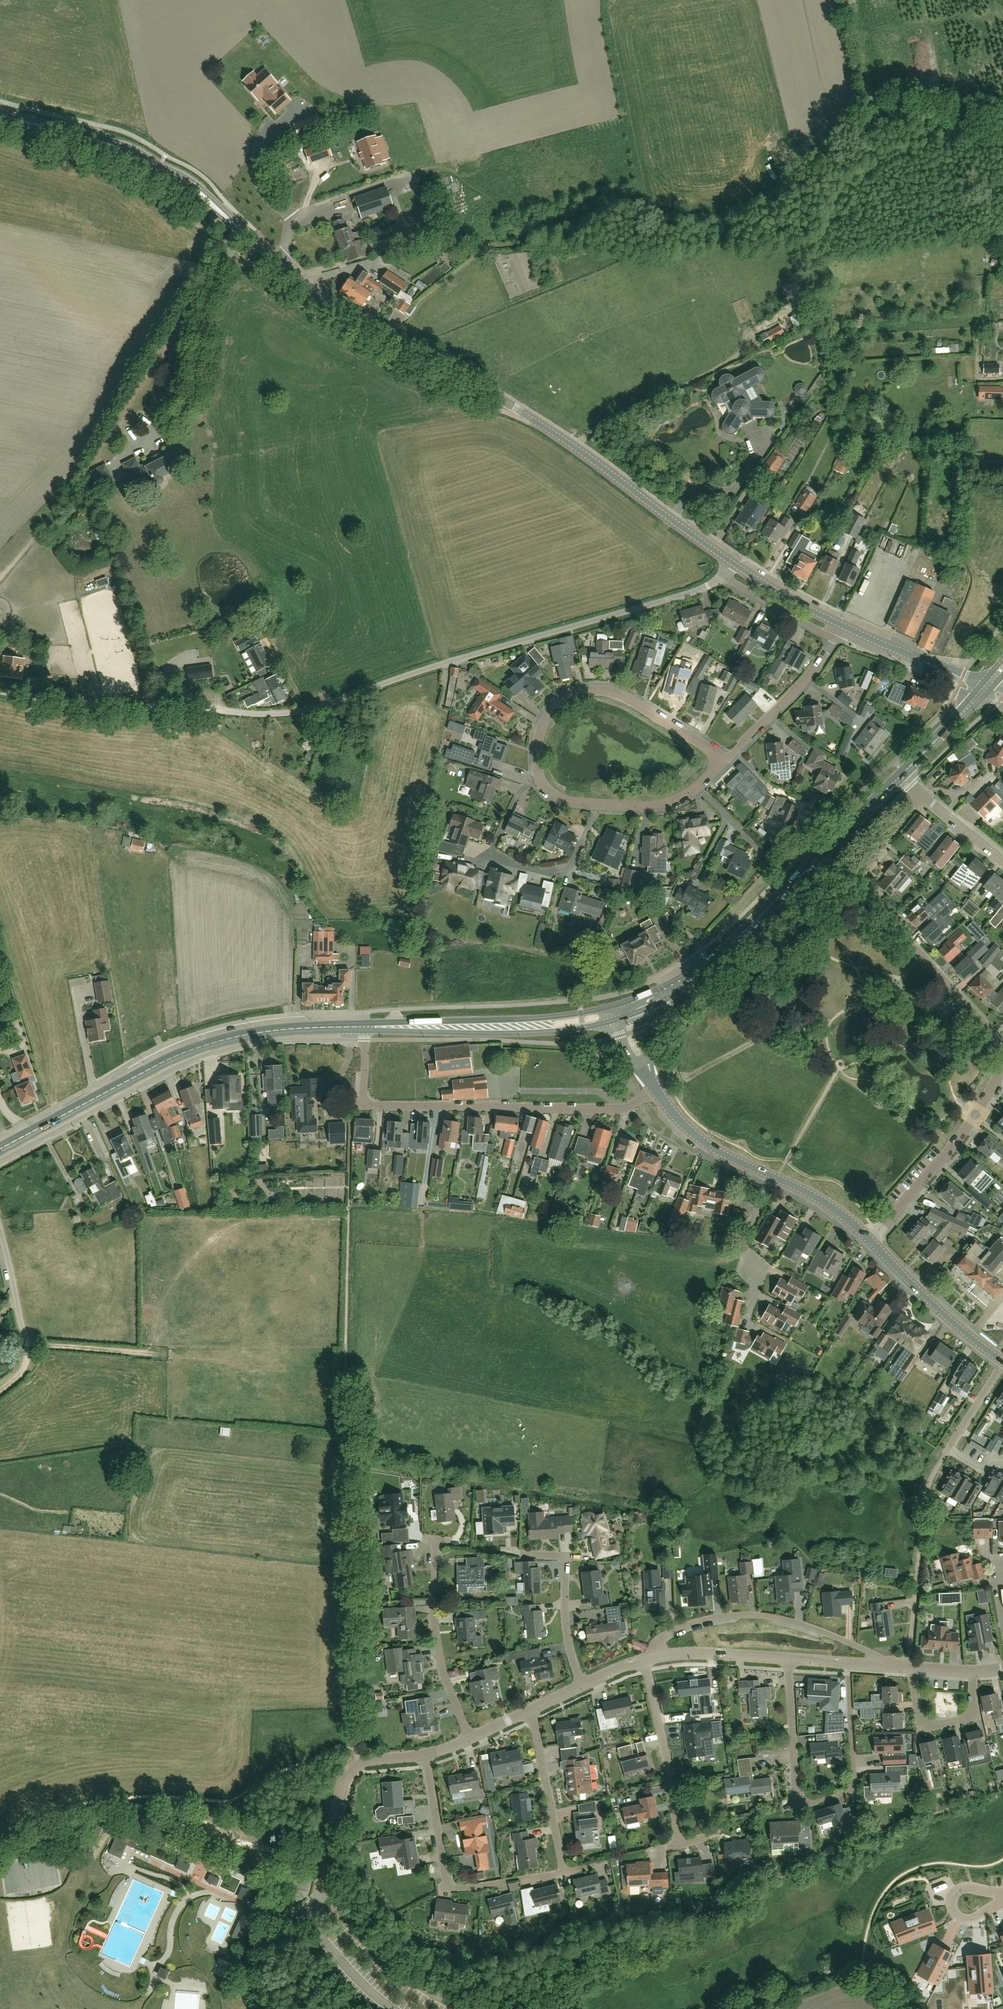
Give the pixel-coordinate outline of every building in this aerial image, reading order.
[(253,73),(244,81),(248,85),(246,87),(258,100),(263,95),(268,101),(266,102),(275,113),(290,100),(280,90),(278,92),(273,86),(277,83),(265,70),(257,77),(253,73)] [(378,144),(376,139),(376,137),(358,143),(359,146),(361,152),(367,169),(374,167),(378,165),(385,163),(384,161),(378,144)] [(328,138),(314,143),(318,154),(332,150),(328,138)] [(387,187),(355,198),(362,219),(394,208),(387,187)] [(342,250),(345,249),(355,245),(354,242),(363,240),(362,236),(361,234),(358,233),(356,233),(352,234),(349,227),(346,228),(343,219),(334,222),(337,232),(336,232),(342,250)] [(345,249),(348,261),(369,255),(364,240),(363,240),(354,242),(355,245),(345,249)] [(351,278),(347,283),(345,283),(342,287),(343,289),(340,293),(350,299),(356,289),(360,291),(369,277),(371,278),(371,277),(362,271),(355,280),(351,278)] [(407,283),(401,279),(391,273),(388,271),(380,283),(398,295),(399,295),(402,291),(407,283)] [(370,279),(371,278),(369,277),(360,291),(356,289),(350,299),(362,307),(374,289),(379,292),(383,287),(370,279)] [(395,295),(394,297),(391,301),(397,305),(395,308),(404,315),(405,313),(411,305),(410,305),(397,296),(395,295)] [(784,333),(794,327),(790,321),(780,326),(780,325),(757,338),(760,344),(769,339),(771,342),(785,335),(784,333)] [(950,350),(959,350),(958,341),(949,342),(949,347),(944,348),(944,351),(950,350)] [(999,365),(984,365),(984,373),(999,373),(999,365)] [(734,431),(740,422),(744,424),(752,420),(752,416),(769,416),(772,415),(773,412),(773,409),(772,406),(769,404),(760,404),(750,386),(761,380),(763,378),(763,375),(762,372),(759,370),(756,370),(734,382),(732,379),(729,377),(726,377),(723,378),(722,381),(722,384),(723,387),(716,392),(714,394),(714,397),(715,400),(718,402),(721,402),(723,401),(731,415),(725,425),(724,428),(726,431),(729,433),(732,433),(734,431)] [(795,393),(800,396),(805,395),(808,391),(807,386),(802,383),(797,384),(794,388),(795,393)] [(1001,389),(981,388),(980,398),(1001,399),(1001,389)] [(135,459),(125,465),(134,483),(145,478),(144,476),(150,473),(155,482),(156,484),(158,485),(160,485),(162,484),(163,482),(163,480),(163,478),(162,477),(176,470),(172,462),(179,459),(180,457),(181,456),(181,454),(180,452),(179,450),(177,450),(175,451),(140,468),(135,459)] [(783,460),(781,459),(784,455),(776,450),(762,469),(772,476),(783,460)] [(840,458),(839,460),(834,470),(843,475),(848,464),(849,462),(840,458)] [(101,487),(113,481),(105,466),(93,472),(101,487)] [(767,487),(776,492),(784,479),(775,474),(767,487)] [(817,498),(815,497),(805,491),(804,490),(794,504),(807,513),(817,498)] [(756,491),(738,519),(736,522),(745,528),(747,525),(754,529),(767,509),(766,508),(769,503),(761,498),(763,496),(756,491)] [(86,506),(76,511),(80,517),(89,512),(86,506)] [(856,539),(862,526),(866,520),(863,519),(852,513),(842,532),(856,539)] [(782,538),(790,526),(793,522),(786,517),(780,526),(772,520),(762,535),(775,543),(779,536),(782,538)] [(889,522),(885,530),(892,533),(896,525),(889,522)] [(800,539),(802,536),(796,532),(787,547),(794,550),(800,539)] [(792,573),(794,573),(793,575),(797,577),(799,576),(806,580),(816,563),(814,562),(818,556),(817,553),(812,550),(807,551),(803,549),(807,543),(800,539),(794,550),(793,551),(802,556),(792,573)] [(936,551),(950,554),(953,542),(938,539),(936,551)] [(832,576),(839,562),(836,561),(839,555),(829,550),(820,571),(832,576)] [(852,586),(860,570),(852,566),(853,564),(855,565),(860,553),(852,550),(847,561),(848,562),(847,564),(846,564),(839,580),(852,586)] [(950,613),(942,610),(930,604),(935,593),(907,580),(887,625),(896,629),(895,629),(920,640),(924,631),(927,632),(929,627),(941,633),(950,613)] [(885,608),(880,606),(878,608),(872,605),(874,602),(869,600),(865,610),(881,617),(885,608)] [(722,615),(743,627),(751,612),(730,601),(722,615)] [(703,605),(674,614),(680,631),(699,624),(700,627),(709,624),(703,605)] [(778,634),(767,628),(769,624),(762,620),(753,638),(760,642),(758,646),(768,652),(770,647),(778,634)] [(696,635),(702,639),(707,630),(702,626),(696,635)] [(938,639),(941,633),(929,627),(927,632),(924,631),(920,640),(918,645),(930,651),(936,638),(938,639)] [(745,639),(746,639),(750,632),(746,630),(742,628),(735,640),(742,645),(745,639)] [(635,633),(632,632),(632,631),(625,648),(631,650),(638,634),(635,633)] [(560,639),(562,646),(552,648),(556,666),(558,666),(561,680),(572,678),(569,667),(574,666),(571,652),(576,651),(572,637),(560,639)] [(645,637),(642,648),(637,664),(635,664),(633,672),(640,674),(639,676),(647,679),(648,677),(649,677),(656,654),(662,656),(663,656),(666,646),(657,643),(658,641),(645,637)] [(749,641),(746,639),(745,639),(742,645),(739,650),(746,653),(752,642),(749,641)] [(622,652),(623,652),(623,642),(607,642),(601,641),(601,649),(597,648),(597,651),(590,651),(590,666),(614,667),(614,662),(622,662),(622,652)] [(782,672),(786,664),(799,671),(807,656),(797,650),(798,647),(788,641),(784,648),(778,659),(777,658),(772,666),(782,672)] [(272,665),(261,644),(246,651),(257,672),(258,672),(260,676),(267,673),(265,669),(272,665)] [(541,686),(535,680),(543,672),(531,659),(530,659),(525,653),(509,667),(517,676),(506,685),(514,695),(519,690),(524,686),(532,696),(538,691),(540,692),(545,688),(542,685),(541,686)] [(707,655),(694,676),(695,677),(700,680),(713,659),(707,655)] [(24,659),(4,657),(2,676),(22,679),(24,659)] [(470,664),(466,669),(474,676),(478,671),(470,664)] [(201,668),(188,670),(189,680),(203,678),(213,677),(211,666),(201,668)] [(689,669),(688,671),(673,667),(666,692),(681,696),(683,688),(688,689),(688,687),(691,680),(693,680),(695,677),(694,676),(696,670),(689,669)] [(841,688),(854,686),(850,667),(836,670),(838,678),(839,678),(840,686),(841,688)] [(451,677),(449,686),(445,706),(451,707),(456,685),(455,685),(457,677),(458,678),(460,669),(451,668),(449,676),(451,677)] [(727,693),(730,694),(739,678),(732,674),(732,675),(725,671),(720,680),(727,684),(723,691),(727,693)] [(246,705),(282,686),(276,675),(266,680),(265,678),(255,683),(257,686),(254,687),(257,694),(244,701),(246,705)] [(738,684),(743,686),(758,693),(759,690),(761,687),(746,679),(741,677),(738,684)] [(488,685),(479,678),(479,679),(478,678),(471,687),(482,694),(468,714),(478,721),(486,709),(507,723),(515,712),(495,699),(497,697),(500,693),(488,685)] [(710,714),(717,689),(702,685),(695,710),(710,714)] [(894,697),(905,703),(906,702),(914,706),(912,709),(919,712),(922,707),(925,708),(931,694),(914,686),(912,690),(903,686),(899,685),(894,697)] [(282,686),(246,705),(247,708),(253,705),(253,706),(264,700),(266,704),(271,701),(273,705),(277,703),(288,697),(282,686)] [(843,692),(837,699),(847,708),(853,701),(843,692)] [(738,725),(757,706),(747,695),(727,714),(738,725)] [(838,719),(844,712),(833,703),(830,707),(827,711),(838,719)] [(859,710),(866,713),(870,706),(862,703),(859,710)] [(797,723),(802,723),(803,732),(811,731),(810,726),(821,725),(819,706),(805,707),(806,713),(796,714),(797,723)] [(334,714),(332,721),(355,726),(356,719),(334,714)] [(447,728),(454,730),(456,723),(450,721),(447,728)] [(871,722),(867,728),(866,727),(862,732),(865,735),(858,745),(871,755),(887,734),(871,722)] [(443,730),(440,739),(448,741),(451,733),(443,730)] [(496,742),(497,740),(497,739),(486,736),(487,733),(476,730),(473,738),(484,742),(478,759),(474,757),(475,752),(453,744),(451,750),(447,748),(444,756),(448,758),(449,758),(471,765),(472,762),(476,764),(476,765),(488,769),(488,768),(491,758),(503,762),(508,747),(496,742)] [(1001,737),(986,759),(999,767),(1002,761),(1002,738),(1001,737)] [(790,743),(787,746),(797,755),(803,748),(793,739),(790,743)] [(789,756),(783,757),(782,743),(768,744),(769,753),(770,753),(771,763),(778,763),(780,780),(791,779),(789,756)] [(847,752),(843,750),(840,748),(836,756),(843,759),(847,752)] [(827,755),(816,749),(814,752),(807,765),(821,772),(813,787),(826,794),(829,790),(832,792),(840,776),(834,773),(836,768),(823,762),(827,755)] [(315,757),(308,752),(305,757),(311,762),(315,757)] [(966,769),(975,762),(976,762),(970,753),(957,763),(958,764),(956,765),(956,766),(952,768),(951,768),(950,771),(951,771),(950,776),(949,776),(949,779),(950,778),(953,782),(952,783),(954,785),(955,784),(960,785),(960,786),(962,786),(962,785),(966,782),(967,782),(969,780),(968,779),(969,775),(970,775),(970,772),(968,773),(966,769)] [(503,781),(479,773),(480,772),(470,769),(467,780),(468,780),(465,787),(473,789),(470,798),(476,800),(476,799),(491,803),(495,788),(500,790),(502,785),(503,781)] [(762,806),(766,797),(766,796),(769,790),(759,780),(748,770),(746,772),(743,775),(740,772),(727,785),(732,791),(731,792),(733,794),(738,789),(755,805),(758,802),(762,806)] [(988,789),(971,806),(984,819),(1001,801),(988,789)] [(768,795),(762,806),(768,809),(774,798),(768,795)] [(794,817),(798,808),(786,803),(779,820),(792,826),(795,818),(794,817)] [(517,839),(520,833),(531,839),(537,825),(514,814),(507,827),(506,827),(504,832),(517,839)] [(470,835),(479,838),(479,837),(483,832),(484,831),(482,830),(483,824),(474,821),(475,820),(460,815),(459,816),(455,815),(451,825),(456,826),(451,841),(467,846),(470,835)] [(696,836),(709,834),(706,815),(699,817),(699,818),(688,820),(688,818),(679,819),(680,829),(682,828),(683,837),(682,838),(685,854),(699,851),(696,836)] [(911,824),(934,842),(939,836),(933,832),(931,834),(926,830),(930,824),(918,815),(911,824)] [(554,826),(547,840),(544,845),(544,846),(545,846),(545,848),(551,851),(553,850),(556,845),(567,850),(564,856),(570,859),(576,848),(570,845),(574,836),(563,830),(565,826),(556,822),(554,826)] [(914,841),(915,841),(916,842),(919,838),(930,847),(934,842),(911,824),(904,832),(911,837),(911,840),(914,841)] [(613,860),(620,863),(625,851),(619,848),(624,836),(610,829),(603,847),(602,846),(598,854),(599,854),(596,861),(610,867),(613,860)] [(655,834),(654,837),(644,837),(643,866),(649,866),(649,873),(661,873),(662,859),(666,859),(666,846),(662,846),(662,835),(655,834)] [(942,869),(960,847),(948,838),(930,859),(942,869)] [(131,849),(143,851),(145,841),(133,839),(131,849)] [(735,875),(744,879),(751,863),(745,860),(748,855),(728,846),(729,843),(723,840),(717,853),(723,856),(725,853),(734,857),(732,860),(728,870),(736,874),(735,875)] [(441,841),(438,851),(452,855),(455,846),(441,841)] [(900,861),(912,871),(917,865),(905,855),(900,861)] [(959,868),(961,866),(963,864),(955,858),(952,862),(959,868)] [(914,873),(912,871),(900,861),(897,859),(893,865),(885,874),(887,876),(879,886),(890,895),(896,888),(899,890),(909,878),(914,873)] [(961,866),(959,868),(950,879),(960,887),(963,883),(971,890),(981,878),(979,877),(987,869),(985,868),(986,866),(983,864),(982,865),(974,859),(967,868),(968,868),(966,870),(961,866)] [(446,862),(442,880),(444,881),(443,885),(444,887),(451,889),(453,888),(454,883),(474,888),(478,870),(472,868),(473,866),(468,864),(467,867),(446,862)] [(491,868),(489,879),(484,898),(496,900),(495,903),(506,906),(508,894),(515,896),(519,881),(513,880),(513,877),(502,874),(503,871),(491,868)] [(633,870),(625,869),(621,890),(634,894),(639,872),(633,870)] [(993,894),(1002,883),(994,875),(984,886),(986,888),(980,894),(984,897),(989,891),(993,894)] [(525,885),(523,894),(521,904),(541,909),(541,905),(549,907),(554,883),(545,881),(543,889),(534,887),(525,885)] [(1002,901),(1002,900),(1002,883),(993,894),(996,897),(989,906),(997,913),(1001,909),(1002,906),(1002,902),(1002,901)] [(666,897),(665,884),(656,884),(656,897),(666,897)] [(705,912),(712,898),(690,886),(687,891),(681,888),(675,898),(689,905),(690,904),(705,912)] [(576,909),(600,917),(604,903),(582,896),(582,895),(581,894),(582,892),(568,888),(566,887),(559,909),(575,914),(576,909)] [(938,913),(951,901),(941,891),(938,895),(928,904),(930,906),(927,908),(924,911),(917,905),(911,911),(913,913),(907,918),(916,927),(926,918),(928,916),(927,915),(930,912),(934,916),(938,913)] [(968,900),(964,904),(961,909),(972,918),(980,909),(969,899),(968,900)] [(941,932),(942,931),(947,926),(942,921),(944,920),(943,919),(956,906),(951,901),(938,913),(941,917),(934,924),(933,923),(922,933),(926,938),(925,939),(931,946),(940,937),(939,935),(942,933),(941,932)] [(652,907),(647,910),(653,919),(655,918),(658,917),(652,907)] [(1001,909),(997,913),(989,923),(995,928),(1002,919),(1002,911),(1001,909)] [(625,955),(628,953),(634,964),(644,958),(643,956),(655,949),(653,945),(661,940),(657,933),(660,932),(655,924),(653,925),(650,919),(640,925),(645,933),(623,945),(624,946),(621,948),(625,955)] [(981,930),(975,935),(973,937),(978,942),(985,935),(981,930)] [(317,964),(323,964),(323,953),(322,953),(323,932),(314,932),(314,947),(314,961),(317,961),(317,964)] [(339,954),(332,954),(332,950),(332,932),(323,932),(322,953),(323,953),(323,964),(329,964),(329,961),(332,961),(332,960),(339,960),(339,954)] [(939,952),(948,962),(959,952),(954,946),(959,941),(955,936),(944,946),(945,947),(939,952)] [(962,979),(963,978),(964,980),(970,975),(971,976),(978,969),(973,963),(987,949),(980,942),(960,961),(962,963),(955,969),(959,975),(962,979)] [(995,946),(980,963),(985,967),(1000,950),(995,946)] [(1002,969),(1002,961),(1001,960),(1002,957),(1002,950),(997,956),(990,964),(990,965),(1000,973),(1002,969)] [(400,958),(400,962),(399,966),(409,968),(411,961),(400,958)] [(995,978),(1000,973),(990,965),(981,975),(985,979),(990,973),(995,978)] [(323,987),(323,1002),(333,1002),(336,1005),(340,1006),(343,1003),(343,986),(350,986),(349,970),(340,970),(340,984),(333,984),(333,986),(330,986),(330,987),(323,987)] [(980,977),(970,987),(974,990),(983,999),(985,997),(989,1000),(989,1001),(1000,1010),(1002,1007),(1002,989),(998,995),(996,993),(995,994),(991,991),(993,989),(983,980),(980,977)] [(97,993),(99,1002),(112,1000),(109,981),(96,983),(97,993)] [(323,1002),(323,987),(317,987),(317,985),(313,985),(313,984),(304,984),(303,1003),(306,1005),(311,1005),(314,1002),(323,1002)] [(890,1001),(897,993),(887,985),(881,992),(890,1001)] [(109,1029),(106,1009),(94,1011),(95,1020),(87,1021),(90,1041),(104,1039),(103,1030),(109,1029)] [(431,1076),(472,1071),(469,1044),(436,1048),(437,1063),(429,1064),(431,1076)] [(23,1103),(24,1102),(25,1105),(30,1102),(30,1100),(36,1098),(33,1091),(36,1090),(33,1083),(37,1082),(34,1075),(26,1054),(19,1057),(12,1059),(17,1073),(20,1080),(22,1080),(24,1084),(17,1087),(16,1088),(18,1095),(20,1095),(23,1103)] [(267,1066),(267,1074),(263,1075),(264,1085),(268,1085),(269,1099),(281,1099),(281,1082),(280,1066),(267,1066)] [(219,1086),(213,1086),(213,1089),(214,1103),(214,1108),(229,1107),(228,1100),(241,1100),(241,1099),(240,1077),(219,1078),(219,1086)] [(472,1077),(453,1080),(454,1093),(447,1094),(448,1099),(455,1098),(455,1099),(475,1097),(475,1098),(488,1097),(486,1082),(473,1083),(472,1077)] [(303,1080),(304,1087),(291,1088),(292,1101),(293,1101),(294,1121),(298,1120),(298,1132),(317,1131),(317,1120),(312,1120),(312,1107),(314,1107),(314,1101),(311,1101),(311,1097),(319,1096),(319,1087),(321,1087),(321,1081),(319,1081),(319,1079),(303,1080)] [(187,1107),(188,1107),(190,1110),(184,1112),(188,1122),(189,1121),(192,1129),(203,1125),(200,1117),(197,1118),(196,1113),(197,1113),(194,1105),(201,1103),(198,1093),(196,1094),(194,1087),(181,1091),(187,1107)] [(174,1124),(177,1122),(182,1119),(178,1111),(177,1111),(174,1105),(177,1104),(170,1090),(161,1095),(171,1115),(170,1116),(174,1124)] [(169,1126),(171,1125),(174,1124),(170,1116),(171,1115),(161,1095),(152,1099),(159,1113),(162,1111),(165,1117),(165,1118),(169,1126)] [(146,1115),(145,1113),(140,1115),(140,1117),(134,1119),(137,1127),(134,1128),(136,1134),(134,1135),(132,1135),(135,1143),(135,1144),(139,1143),(143,1141),(144,1141),(154,1137),(151,1129),(146,1115)] [(263,1136),(262,1115),(256,1115),(250,1115),(250,1137),(263,1136)] [(505,1138),(508,1117),(496,1116),(495,1129),(501,1130),(500,1138),(505,1138)] [(526,1141),(524,1141),(527,1131),(532,1133),(536,1119),(526,1116),(518,1142),(513,1159),(513,1160),(520,1162),(526,1141)] [(476,1134),(476,1142),(475,1142),(472,1144),(472,1149),(474,1151),(486,1152),(486,1149),(489,1134),(485,1134),(482,1134),(483,1126),(481,1126),(482,1118),(469,1117),(468,1133),(463,1132),(461,1142),(467,1143),(468,1136),(469,1133),(476,1134)] [(508,1117),(505,1138),(511,1139),(512,1131),(517,1132),(519,1119),(508,1117)] [(212,1144),(221,1143),(220,1119),(211,1120),(212,1144)] [(354,1141),(372,1143),(374,1121),(356,1119),(354,1141)] [(533,1147),(531,1152),(539,1155),(548,1122),(538,1119),(534,1133),(530,1146),(533,1147)] [(457,1143),(460,1123),(446,1121),(444,1134),(442,1134),(440,1148),(448,1149),(450,1142),(457,1143)] [(403,1123),(389,1122),(387,1141),(388,1141),(388,1147),(408,1148),(409,1136),(405,1136),(402,1135),(403,1123)] [(419,1126),(412,1126),(410,1149),(418,1149),(418,1142),(428,1143),(429,1143),(430,1123),(419,1122),(419,1124),(419,1126)] [(330,1124),(331,1143),(346,1143),(345,1124),(337,1124),(330,1124)] [(182,1137),(178,1125),(170,1127),(173,1139),(182,1137)] [(558,1125),(549,1157),(563,1161),(572,1130),(558,1125)] [(604,1129),(604,1130),(596,1128),(592,1141),(583,1138),(579,1137),(574,1153),(587,1157),(587,1158),(589,1161),(599,1164),(602,1162),(606,1146),(607,1147),(611,1132),(610,1132),(610,1130),(604,1129)] [(117,1138),(112,1141),(123,1163),(120,1165),(117,1166),(123,1179),(130,1175),(126,1168),(134,1164),(130,1156),(134,1154),(124,1134),(122,1135),(121,1134),(119,1134),(118,1134),(117,1136),(117,1138)] [(993,1153),(1001,1158),(999,1160),(1002,1164),(1002,1148),(999,1145),(989,1136),(979,1149),(989,1157),(993,1153)] [(637,1143),(629,1141),(630,1139),(623,1137),(623,1139),(622,1138),(616,1157),(617,1157),(616,1161),(621,1162),(622,1158),(632,1161),(637,1143)] [(510,1159),(510,1158),(513,1159),(518,1142),(506,1139),(502,1155),(504,1156),(503,1157),(504,1159),(508,1160),(510,1159)] [(368,1167),(379,1168),(380,1151),(376,1150),(369,1150),(368,1167)] [(638,1190),(641,1182),(651,1156),(647,1154),(648,1153),(643,1151),(642,1152),(641,1152),(635,1167),(636,1167),(630,1182),(628,1186),(638,1190)] [(147,1153),(139,1155),(147,1174),(153,1172),(147,1153)] [(485,1155),(482,1167),(476,1196),(477,1196),(476,1200),(481,1201),(482,1197),(483,1198),(484,1195),(486,1194),(487,1188),(484,1182),(488,1165),(487,1164),(488,1157),(485,1156),(485,1155)] [(651,1156),(641,1182),(638,1190),(636,1194),(645,1197),(649,1185),(651,1186),(661,1160),(660,1159),(660,1158),(655,1156),(655,1157),(651,1156)] [(539,1171),(543,1159),(541,1159),(535,1157),(530,1176),(537,1178),(540,1171),(539,1171)] [(436,1159),(433,1158),(430,1176),(441,1178),(444,1160),(436,1159)] [(539,1171),(540,1171),(546,1173),(550,1161),(546,1160),(543,1159),(539,1171)] [(976,1189),(988,1175),(982,1170),(971,1160),(971,1161),(964,1169),(963,1167),(958,1173),(960,1174),(959,1174),(958,1175),(969,1184),(970,1184),(972,1186),(967,1192),(986,1208),(991,1202),(976,1189)] [(607,1165),(603,1176),(616,1181),(620,1169),(611,1166),(607,1165)] [(75,1183),(75,1185),(80,1193),(87,1189),(90,1187),(100,1206),(112,1200),(113,1201),(122,1196),(115,1182),(112,1183),(105,1187),(99,1175),(97,1176),(93,1168),(82,1174),(85,1180),(83,1180),(82,1179),(80,1179),(78,1179),(77,1180),(76,1181),(75,1183)] [(655,1198),(659,1187),(660,1187),(658,1193),(666,1196),(670,1185),(679,1189),(682,1180),(663,1173),(660,1183),(656,1181),(651,1197),(655,1198)] [(599,1188),(605,1190),(608,1180),(602,1179),(599,1188)] [(959,1211),(963,1207),(964,1208),(972,1199),(963,1192),(962,1194),(950,1183),(941,1194),(953,1205),(959,1211)] [(698,1205),(705,1206),(705,1208),(714,1210),(713,1212),(722,1214),(729,1215),(733,1195),(726,1193),(713,1191),(712,1192),(708,1191),(709,1189),(691,1186),(689,1193),(688,1193),(687,1200),(685,1210),(686,1210),(696,1212),(698,1205)] [(149,1189),(142,1192),(147,1206),(154,1203),(149,1189)] [(190,1206),(187,1196),(178,1199),(181,1209),(190,1206)] [(460,1198),(450,1197),(449,1209),(472,1211),(473,1202),(460,1201),(460,1198)] [(673,1216),(670,1223),(666,1234),(676,1237),(683,1219),(686,1210),(685,1210),(687,1200),(683,1199),(680,1198),(673,1214),(673,1216)] [(548,1201),(541,1200),(540,1213),(547,1214),(548,1201)] [(507,1203),(504,1214),(509,1215),(512,1204),(507,1203)] [(523,1219),(526,1208),(512,1204),(509,1215),(523,1219)] [(942,1222),(948,1216),(932,1209),(929,1216),(942,1222)] [(558,1210),(556,1219),(571,1222),(573,1214),(558,1210)] [(762,1224),(764,1225),(756,1239),(768,1246),(775,1234),(785,1240),(797,1219),(782,1211),(778,1219),(773,1216),(769,1213),(762,1224)] [(964,1221),(977,1227),(979,1224),(981,1225),(983,1220),(981,1219),(983,1217),(974,1212),(972,1217),(967,1215),(964,1221)] [(588,1225),(598,1227),(601,1216),(591,1214),(588,1225)] [(623,1215),(620,1230),(625,1231),(626,1224),(628,1217),(623,1215)] [(922,1254),(924,1256),(923,1257),(929,1262),(930,1261),(932,1263),(943,1250),(943,1249),(945,1247),(940,1243),(938,1245),(934,1241),(936,1239),(939,1241),(952,1227),(966,1233),(969,1226),(948,1216),(942,1222),(936,1229),(924,1244),(928,1248),(922,1254)] [(918,1222),(911,1230),(910,1230),(907,1232),(908,1234),(907,1235),(917,1244),(920,1241),(924,1244),(936,1229),(925,1219),(923,1217),(918,1222)] [(799,1235),(796,1233),(784,1254),(797,1261),(803,1251),(809,1254),(820,1236),(807,1229),(802,1237),(799,1235)] [(1001,1237),(999,1240),(989,1252),(984,1248),(975,1239),(963,1253),(965,1254),(955,1265),(951,1270),(951,1273),(962,1283),(965,1282),(968,1285),(965,1289),(969,1292),(972,1289),(973,1290),(970,1292),(987,1307),(993,1299),(994,1300),(1002,1290),(1002,1287),(986,1272),(988,1269),(994,1275),(1002,1265),(1002,1238),(1001,1237)] [(823,1252),(820,1251),(809,1270),(819,1276),(824,1269),(835,1275),(840,1266),(838,1265),(843,1255),(830,1248),(826,1254),(823,1252)] [(856,1267),(855,1267),(854,1267),(848,1277),(845,1275),(843,1274),(832,1294),(839,1298),(844,1289),(854,1294),(866,1273),(860,1270),(860,1269),(856,1267)] [(865,1280),(874,1289),(867,1298),(871,1302),(879,1292),(879,1293),(891,1280),(877,1267),(865,1280)] [(796,1297),(795,1295),(796,1293),(802,1296),(808,1286),(792,1278),(791,1280),(789,1283),(781,1279),(774,1291),(788,1299),(792,1301),(794,1301),(796,1297)] [(740,1300),(737,1300),(739,1291),(724,1287),(718,1310),(729,1313),(726,1323),(738,1326),(744,1301),(740,1300)] [(878,1327),(883,1320),(884,1320),(892,1308),(880,1300),(874,1308),(864,1301),(853,1315),(865,1323),(867,1320),(875,1326),(870,1333),(876,1337),(881,1329),(878,1327)] [(787,1306),(786,1309),(784,1312),(770,1305),(763,1318),(782,1328),(786,1320),(795,1325),(801,1314),(796,1312),(796,1311),(787,1306)] [(902,1343),(914,1326),(908,1322),(909,1320),(908,1317),(905,1315),(903,1315),(902,1315),(887,1335),(885,1334),(883,1332),(876,1342),(890,1352),(898,1340),(902,1343)] [(914,1326),(902,1343),(906,1346),(894,1363),(901,1367),(895,1376),(902,1381),(919,1357),(916,1356),(914,1354),(929,1334),(928,1333),(927,1331),(924,1328),(921,1329),(920,1330),(914,1326)] [(752,1346),(752,1347),(771,1358),(775,1349),(781,1353),(786,1344),(776,1338),(775,1340),(764,1333),(761,1338),(760,1337),(757,1338),(756,1340),(747,1335),(748,1332),(743,1331),(739,1329),(736,1341),(737,1341),(746,1344),(747,1342),(752,1346)] [(949,1350),(942,1345),(940,1344),(933,1354),(930,1352),(928,1350),(921,1359),(932,1366),(937,1360),(947,1367),(951,1362),(952,1362),(954,1360),(953,1359),(956,1355),(955,1354),(956,1353),(950,1349),(949,1350)] [(956,1373),(971,1382),(978,1370),(977,1369),(978,1367),(965,1359),(956,1373)] [(969,1384),(971,1382),(956,1373),(948,1386),(959,1393),(961,1389),(967,1392),(971,1385),(969,1384)] [(939,1392),(934,1401),(930,1408),(934,1411),(939,1404),(942,1406),(947,1397),(941,1393),(939,1392)] [(952,1406),(957,1399),(951,1395),(947,1402),(952,1406)] [(991,1497),(1002,1477),(1002,1475),(996,1470),(995,1472),(993,1471),(988,1479),(981,1492),(990,1497),(991,1497)] [(949,1497),(962,1475),(962,1474),(961,1475),(954,1471),(953,1472),(951,1471),(946,1479),(939,1492),(948,1497),(949,1497)] [(959,1502),(971,1481),(970,1480),(970,1479),(962,1475),(949,1497),(957,1502),(957,1501),(959,1502)] [(1002,1498),(1002,1477),(991,1497),(999,1502),(999,1501),(1001,1502),(1002,1498)] [(971,1481),(959,1502),(960,1503),(960,1504),(968,1509),(981,1486),(973,1481),(973,1482),(971,1481)] [(439,1519),(443,1518),(444,1521),(451,1520),(451,1518),(454,1517),(453,1500),(457,1500),(461,1499),(460,1488),(449,1489),(450,1494),(437,1495),(438,1510),(432,1511),(433,1519),(439,1519)] [(403,1504),(402,1494),(385,1495),(385,1499),(379,1500),(381,1522),(387,1521),(387,1525),(405,1524),(404,1518),(407,1517),(407,1512),(406,1512),(406,1508),(407,1508),(406,1503),(403,1504)] [(504,1533),(504,1527),(516,1526),(515,1517),(514,1506),(482,1508),(484,1534),(504,1533)] [(940,1512),(946,1516),(950,1510),(944,1507),(940,1512)] [(573,1532),(572,1516),(545,1518),(545,1512),(529,1513),(531,1537),(548,1536),(548,1538),(557,1538),(557,1535),(566,1534),(566,1532),(573,1532)] [(590,1530),(595,1550),(593,1551),(594,1556),(595,1560),(621,1554),(618,1543),(609,1545),(603,1522),(605,1521),(604,1514),(595,1516),(594,1514),(592,1513),(589,1513),(587,1514),(586,1515),(585,1517),(584,1518),(583,1519),(585,1528),(590,1530)] [(992,1537),(991,1526),(991,1518),(973,1518),(973,1526),(973,1537),(984,1537),(992,1537)] [(383,1542),(398,1542),(397,1533),(393,1533),(382,1534),(383,1542)] [(386,1575),(395,1574),(397,1587),(414,1584),(411,1564),(414,1563),(412,1550),(402,1552),(401,1544),(382,1546),(386,1575)] [(948,1584),(960,1580),(974,1577),(975,1580),(984,1577),(980,1564),(973,1566),(970,1557),(959,1560),(957,1554),(943,1558),(946,1571),(945,1571),(947,1578),(948,1584)] [(719,1578),(718,1567),(717,1555),(704,1556),(705,1570),(711,1570),(712,1579),(716,1578),(719,1578)] [(468,1591),(468,1586),(487,1586),(487,1591),(495,1591),(494,1565),(486,1565),(486,1567),(484,1567),(484,1557),(466,1558),(466,1562),(467,1566),(457,1566),(458,1592),(468,1591)] [(793,1591),(795,1591),(798,1590),(802,1590),(799,1558),(785,1560),(786,1575),(776,1576),(779,1602),(794,1600),(793,1591)] [(662,1560),(664,1579),(670,1578),(674,1578),(672,1559),(662,1560)] [(518,1591),(525,1591),(525,1594),(540,1593),(539,1568),(535,1568),(535,1564),(535,1561),(521,1562),(515,1562),(515,1574),(523,1573),(523,1583),(517,1583),(518,1591)] [(749,1573),(752,1573),(751,1562),(740,1563),(741,1574),(749,1573)] [(808,1567),(805,1578),(816,1581),(819,1570),(808,1567)] [(885,1576),(896,1577),(897,1573),(897,1570),(886,1568),(885,1576)] [(645,1570),(645,1578),(646,1598),(644,1598),(645,1608),(647,1608),(665,1607),(664,1588),(663,1588),(663,1578),(661,1578),(660,1569),(645,1570)] [(607,1594),(603,1595),(599,1570),(583,1572),(584,1584),(586,1584),(588,1597),(592,1597),(592,1601),(593,1605),(608,1603),(607,1594)] [(713,1591),(712,1579),(711,1570),(705,1570),(706,1576),(697,1577),(697,1578),(687,1579),(687,1586),(682,1586),(683,1596),(688,1596),(689,1606),(706,1604),(706,1595),(713,1594),(713,1591)] [(729,1577),(731,1602),(747,1601),(745,1587),(747,1586),(746,1576),(729,1577)] [(849,1603),(853,1603),(852,1591),(839,1593),(839,1591),(823,1593),(826,1616),(842,1614),(841,1604),(849,1603)] [(949,1593),(949,1604),(953,1603),(961,1602),(961,1592),(949,1593)] [(875,1612),(878,1637),(894,1635),(890,1609),(885,1610),(885,1607),(884,1603),(871,1604),(873,1612),(875,1612)] [(545,1628),(543,1628),(542,1610),(536,1610),(535,1604),(522,1605),(523,1614),(527,1614),(528,1637),(544,1636),(544,1634),(545,1634),(546,1633),(546,1629),(545,1628)] [(397,1608),(385,1609),(386,1627),(399,1626),(400,1639),(417,1637),(415,1611),(415,1606),(397,1608)] [(480,1618),(480,1619),(486,1618),(485,1610),(479,1611),(479,1610),(466,1612),(466,1615),(466,1618),(456,1619),(457,1627),(458,1627),(459,1642),(467,1642),(467,1641),(473,1640),(473,1648),(482,1647),(481,1635),(475,1636),(473,1619),(480,1618)] [(966,1615),(968,1626),(970,1637),(968,1638),(971,1651),(985,1649),(984,1643),(988,1642),(992,1641),(987,1615),(979,1616),(978,1613),(966,1615)] [(621,1616),(607,1618),(608,1624),(589,1627),(591,1642),(604,1640),(605,1643),(610,1647),(614,1642),(614,1639),(620,1638),(619,1631),(626,1630),(625,1622),(622,1622),(621,1616)] [(933,1626),(933,1632),(929,1632),(929,1638),(926,1638),(924,1639),(923,1641),(922,1643),(923,1645),(924,1647),(926,1648),(928,1648),(954,1650),(957,1650),(958,1634),(947,1633),(948,1627),(940,1627),(933,1626)] [(419,1689),(418,1683),(424,1683),(422,1669),(424,1669),(422,1655),(416,1656),(416,1652),(415,1649),(402,1651),(402,1648),(386,1650),(389,1672),(405,1669),(406,1675),(401,1675),(402,1684),(407,1684),(407,1685),(407,1691),(419,1689)] [(523,1675),(535,1672),(537,1679),(540,1678),(554,1676),(551,1662),(545,1663),(544,1657),(520,1662),(523,1675)] [(498,1688),(493,1690),(490,1678),(495,1677),(493,1668),(476,1671),(470,1673),(472,1682),(470,1683),(473,1695),(475,1694),(477,1704),(495,1699),(500,1698),(498,1688)] [(709,1679),(678,1682),(680,1696),(699,1694),(701,1707),(698,1708),(698,1711),(698,1715),(716,1713),(715,1705),(712,1706),(709,1679)] [(750,1689),(752,1717),(767,1716),(766,1707),(765,1707),(764,1699),(771,1698),(770,1688),(760,1688),(759,1684),(759,1680),(742,1682),(738,1682),(739,1694),(748,1693),(748,1690),(750,1689)] [(808,1700),(820,1701),(819,1709),(837,1710),(838,1704),(839,1684),(831,1683),(831,1681),(809,1680),(808,1694),(809,1694),(808,1700)] [(901,1692),(897,1692),(897,1687),(883,1688),(883,1694),(871,1695),(871,1702),(860,1702),(854,1703),(854,1710),(860,1709),(870,1709),(884,1708),(884,1705),(884,1702),(902,1702),(901,1692)] [(934,1691),(936,1715),(959,1714),(958,1690),(934,1691)] [(984,1703),(980,1704),(982,1712),(986,1711),(986,1712),(993,1710),(995,1718),(996,1722),(997,1726),(1002,1725),(1002,1716),(1000,1708),(1001,1708),(999,1700),(997,1701),(996,1694),(982,1697),(984,1703)] [(437,1719),(434,1719),(431,1697),(405,1701),(407,1713),(414,1712),(416,1723),(406,1724),(408,1735),(419,1734),(419,1736),(429,1735),(428,1732),(439,1730),(437,1719)] [(603,1702),(604,1709),(600,1709),(596,1710),(601,1730),(618,1727),(616,1716),(633,1712),(630,1697),(606,1702),(603,1702)] [(884,1708),(870,1709),(860,1709),(860,1714),(861,1718),(873,1718),(874,1720),(884,1719),(884,1728),(902,1728),(902,1726),(904,1726),(904,1720),(902,1720),(901,1713),(885,1714),(884,1708)] [(576,1743),(575,1735),(582,1734),(580,1720),(556,1723),(558,1737),(559,1737),(560,1747),(570,1745),(570,1743),(576,1743)] [(720,1720),(710,1721),(710,1722),(692,1724),(685,1725),(685,1728),(686,1731),(685,1731),(686,1748),(688,1748),(689,1756),(704,1755),(714,1754),(712,1738),(712,1737),(722,1736),(720,1720)] [(989,1744),(984,1745),(984,1743),(981,1730),(978,1731),(966,1734),(969,1747),(971,1755),(983,1752),(984,1759),(991,1757),(989,1744)] [(826,1758),(827,1765),(843,1763),(842,1750),(839,1750),(838,1740),(842,1740),(841,1732),(840,1732),(828,1733),(829,1742),(809,1744),(811,1760),(826,1758)] [(962,1743),(959,1744),(957,1736),(942,1739),(947,1757),(945,1757),(946,1763),(960,1760),(962,1768),(969,1767),(964,1743),(962,1743)] [(884,1758),(884,1765),(906,1763),(906,1755),(903,1755),(903,1737),(874,1738),(875,1753),(883,1753),(884,1758)] [(921,1744),(923,1755),(924,1761),(932,1759),(934,1768),(940,1767),(938,1758),(939,1758),(935,1741),(921,1744)] [(633,1749),(631,1744),(619,1747),(626,1776),(627,1776),(626,1772),(647,1767),(648,1770),(650,1770),(646,1751),(634,1754),(633,1749)] [(561,1754),(562,1761),(577,1756),(576,1747),(561,1749),(561,1754)] [(486,1781),(494,1779),(495,1779),(494,1774),(495,1774),(509,1771),(510,1775),(523,1773),(522,1766),(519,1751),(500,1754),(500,1752),(491,1754),(492,1758),(493,1762),(488,1763),(483,1764),(486,1781)] [(567,1792),(570,1793),(570,1794),(572,1794),(574,1796),(582,1795),(583,1792),(586,1792),(588,1794),(591,1793),(592,1791),(593,1791),(589,1758),(588,1753),(567,1760),(568,1761),(568,1768),(566,1768),(567,1769),(568,1784),(567,1785),(567,1792)] [(918,1765),(917,1757),(916,1754),(909,1754),(909,1759),(909,1765),(918,1765)] [(724,1780),(726,1795),(751,1791),(752,1794),(772,1791),(771,1778),(753,1781),(751,1763),(750,1758),(737,1760),(740,1777),(724,1780)] [(900,1790),(900,1776),(908,1775),(908,1765),(886,1766),(886,1770),(886,1774),(871,1774),(871,1786),(865,1786),(865,1798),(874,1798),(873,1791),(900,1790)] [(929,1780),(927,1766),(920,1768),(923,1781),(925,1789),(932,1788),(930,1780),(929,1780)] [(483,1786),(479,1787),(477,1772),(473,1773),(449,1777),(451,1793),(464,1791),(465,1799),(484,1795),(483,1786)] [(382,1783),(384,1808),(380,1809),(377,1811),(378,1817),(381,1819),(383,1819),(386,1816),(415,1813),(414,1800),(403,1801),(402,1781),(382,1783)] [(515,1822),(530,1820),(528,1796),(527,1792),(512,1794),(515,1822)] [(645,1818),(658,1815),(657,1810),(654,1796),(640,1799),(641,1804),(623,1809),(626,1824),(645,1820),(645,1818)] [(592,1818),(591,1812),(596,1811),(595,1801),(578,1805),(579,1809),(579,1813),(573,1813),(574,1818),(577,1844),(593,1842),(592,1827),(598,1827),(597,1817),(592,1818)] [(815,1812),(820,1825),(832,1821),(834,1827),(853,1820),(848,1807),(846,1808),(842,1809),(840,1803),(828,1807),(828,1808),(826,1809),(815,1812)] [(464,1830),(466,1839),(464,1839),(466,1855),(476,1853),(479,1869),(489,1867),(486,1851),(489,1851),(486,1835),(484,1836),(482,1825),(488,1824),(486,1816),(469,1820),(470,1824),(471,1829),(464,1830)] [(800,1832),(800,1823),(799,1822),(770,1824),(772,1843),(772,1854),(784,1853),(784,1851),(784,1842),(800,1841),(801,1850),(811,1850),(810,1831),(806,1832),(800,1832)] [(224,1861),(192,1846),(170,1836),(157,1830),(153,1839),(166,1845),(167,1843),(168,1840),(190,1851),(188,1855),(220,1870),(222,1865),(249,1878),(247,1880),(247,1882),(256,1886),(259,1888),(263,1879),(251,1873),(224,1861)] [(518,1868),(521,1868),(536,1866),(534,1847),(538,1847),(536,1839),(529,1840),(529,1835),(528,1831),(513,1833),(514,1843),(518,1843),(520,1855),(517,1855),(518,1868)] [(126,1836),(118,1832),(108,1853),(121,1859),(125,1849),(127,1845),(130,1847),(134,1849),(138,1842),(126,1836)] [(398,1858),(404,1857),(406,1868),(420,1866),(415,1837),(400,1840),(397,1837),(394,1835),(379,1838),(380,1844),(381,1843),(382,1848),(381,1848),(381,1851),(382,1851),(383,1854),(397,1851),(398,1858)] [(724,1843),(725,1854),(726,1864),(734,1864),(734,1858),(750,1856),(749,1840),(736,1841),(736,1842),(724,1843)] [(687,1860),(687,1859),(679,1860),(680,1873),(676,1873),(677,1884),(689,1882),(688,1880),(693,1879),(692,1872),(702,1871),(703,1877),(709,1877),(708,1864),(701,1865),(701,1858),(695,1859),(695,1857),(690,1858),(690,1859),(687,1860)] [(191,1866),(184,1862),(185,1860),(180,1858),(175,1867),(187,1873),(189,1870),(191,1866)] [(639,1892),(639,1885),(649,1884),(649,1888),(663,1887),(662,1873),(658,1873),(650,1874),(650,1864),(627,1865),(627,1869),(622,1870),(624,1893),(639,1892)] [(216,1886),(220,1879),(210,1874),(208,1878),(206,1882),(216,1886)] [(599,1881),(597,1875),(577,1879),(574,1880),(578,1896),(601,1891),(601,1893),(609,1891),(606,1879),(603,1880),(599,1881)] [(186,1890),(193,1892),(195,1885),(188,1883),(186,1890)] [(526,1899),(530,1915),(539,1913),(537,1906),(561,1900),(557,1886),(532,1892),(534,1897),(530,1898),(526,1899)] [(245,1901),(250,1890),(242,1887),(240,1892),(237,1898),(245,1901)] [(895,1901),(898,1909),(911,1904),(908,1896),(895,1901)] [(512,1897),(509,1897),(506,1898),(489,1901),(490,1902),(488,1902),(488,1903),(489,1908),(490,1909),(491,1909),(492,1914),(504,1911),(507,1926),(517,1924),(514,1910),(515,1910),(512,1897)] [(435,1919),(439,1920),(449,1921),(448,1929),(458,1930),(459,1927),(464,1928),(465,1923),(467,1905),(452,1903),(452,1902),(445,1901),(438,1900),(436,1915),(435,1919)] [(232,1937),(242,1942),(255,1915),(244,1910),(232,1937)] [(918,1920),(916,1916),(905,1920),(907,1924),(894,1929),(900,1943),(936,1930),(930,1915),(918,1920)] [(928,1967),(923,1977),(933,1982),(933,1981),(938,1984),(953,1955),(948,1952),(943,1949),(939,1947),(933,1958),(930,1957),(925,1966),(928,1967)] [(992,1993),(990,1955),(968,1957),(970,1994),(992,1993)] [(166,1980),(167,1977),(170,1971),(167,1969),(163,1968),(161,1967),(157,1976),(166,1980)] [(150,1987),(152,1980),(145,1978),(143,1986),(150,1987)]
